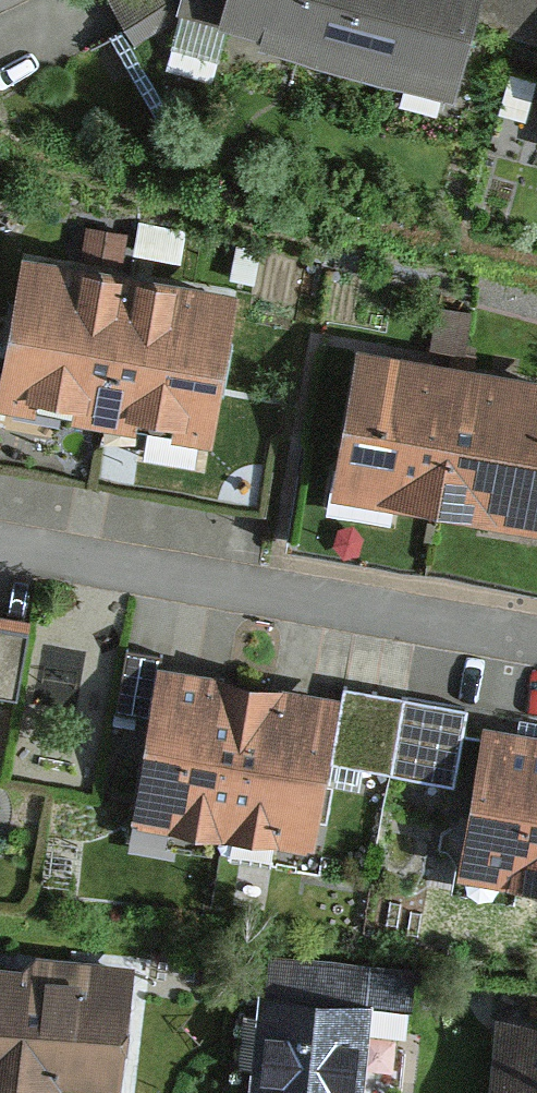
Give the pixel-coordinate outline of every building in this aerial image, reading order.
[(228,19),(338,49),(351,0),(233,0),(228,19)] [(338,49),(448,78),(469,0),(351,0),(338,49)] [(126,269),(30,252),(6,385),(103,402),(126,269)] [(223,286),(126,269),(103,402),(199,419),(223,286)] [(457,361),(362,345),(341,478),(435,493),(457,361)] [(457,361),(435,493),(530,508),(536,466),(536,374),(457,361)] [(246,683),(165,669),(142,796),(224,810),(246,683)] [(328,698),(246,683),(224,810),(306,824),(328,698)] [(489,725),(467,852),(536,864),(536,734),(489,725)] [(0,962),(0,1074),(54,1081),(56,1067),(111,1073),(123,967),(42,958),(41,966),(0,962)] [(269,991),(260,1092),(353,1092),(361,999),(269,991)] [(514,1018),(505,1092),(536,1092),(536,1021),(514,1018)]
